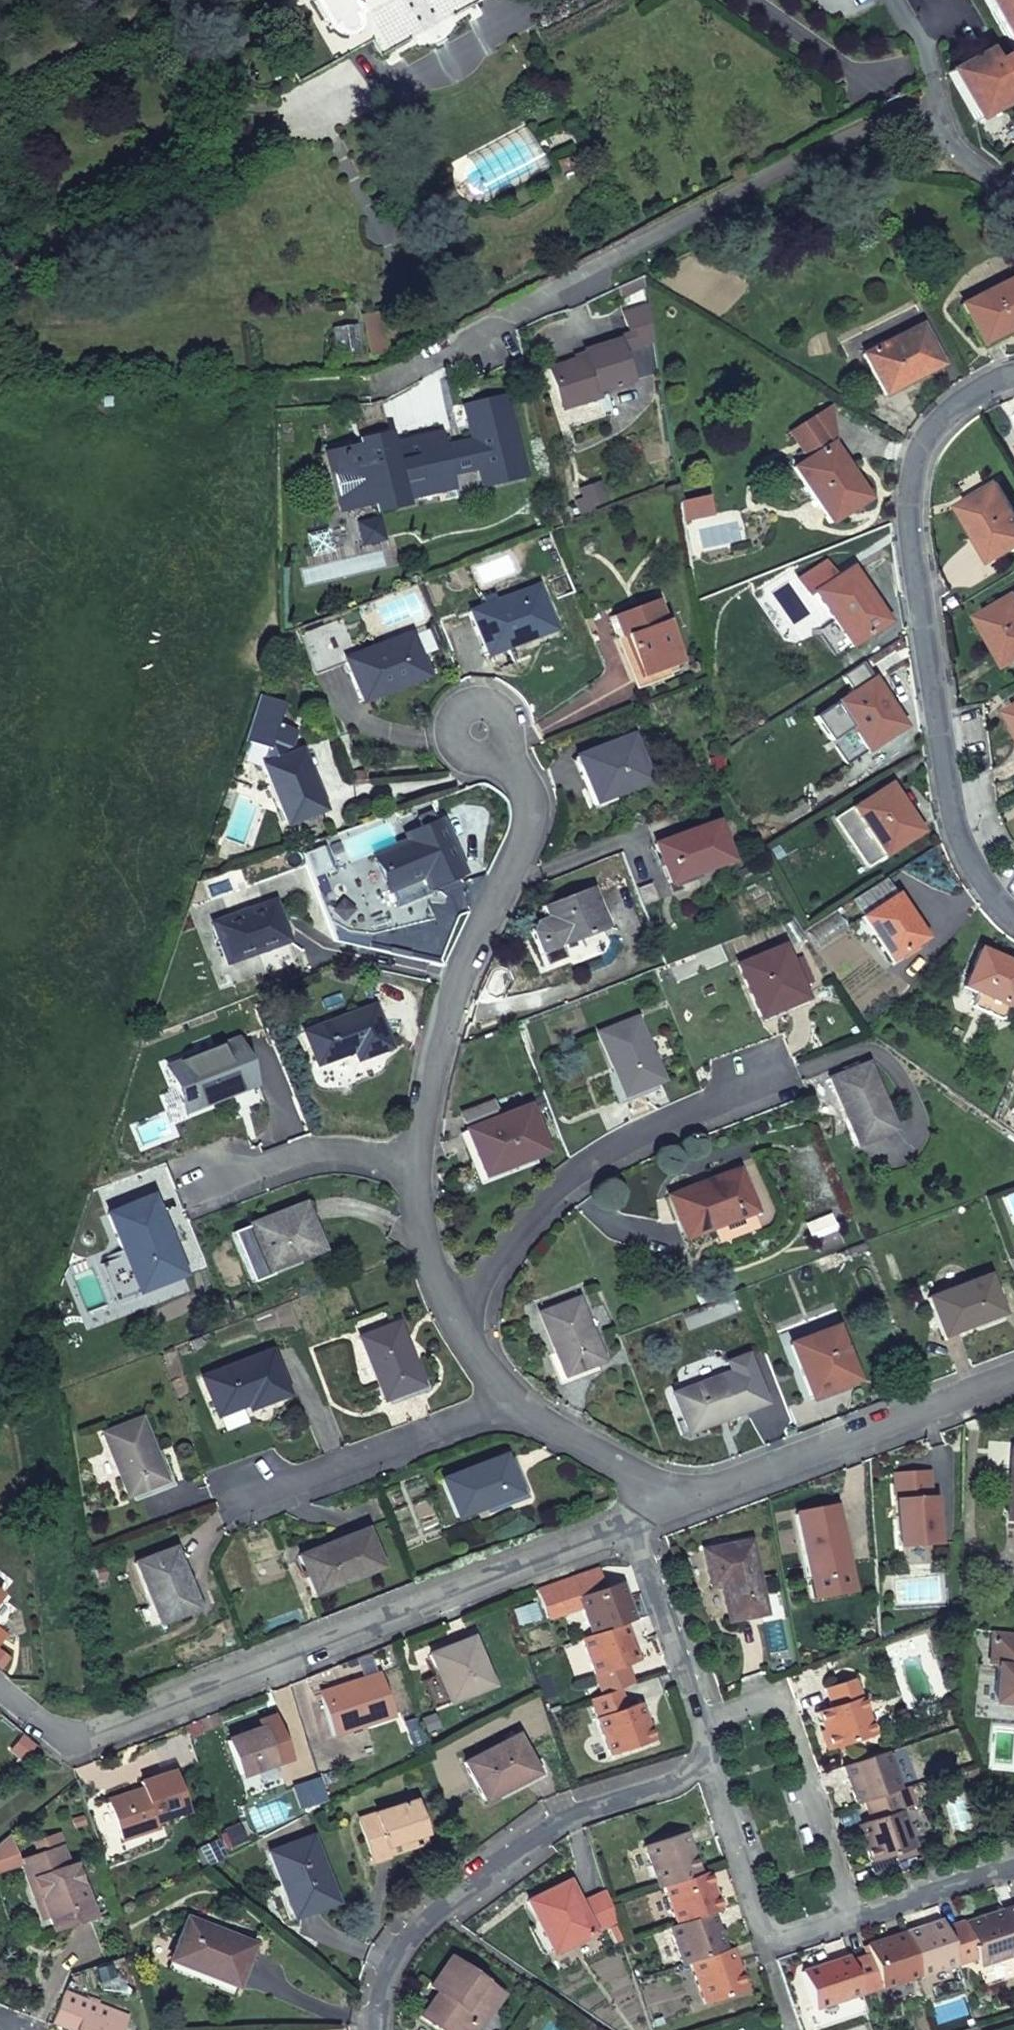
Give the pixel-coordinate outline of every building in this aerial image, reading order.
[(331,29),(335,27),(338,31),(343,34),(349,34),(355,31),(358,26),(358,20),(356,15),(361,12),(354,0),(355,0),(314,0),(331,29)] [(1005,39),(1013,34),(1013,0),(983,0),(1005,39)] [(946,70),(973,118),(1013,95),(1013,34),(1005,39),(1011,49),(972,70),(966,59),(946,70)] [(945,68),(946,70),(966,59),(965,58),(945,68)] [(585,156),(592,153),(587,143),(580,147),(585,156)] [(730,172),(735,181),(749,174),(744,165),(730,172)] [(961,304),(981,344),(1013,327),(1013,278),(961,304)] [(652,340),(647,305),(623,313),(633,346),(652,340)] [(921,325),(863,354),(883,394),(942,365),(921,325)] [(549,368),(559,403),(597,391),(628,381),(615,341),(583,352),(584,357),(549,368)] [(597,391),(559,403),(561,409),(599,397),(597,391)] [(326,457),(333,481),(341,510),(373,503),(376,511),(404,504),(404,502),(402,496),(454,485),(452,474),(480,468),(483,486),(524,477),(506,397),(464,406),(472,440),(444,447),(442,436),(391,448),(389,441),(389,440),(360,447),(326,457)] [(357,410),(353,422),(356,437),(387,428),(380,400),(357,410)] [(368,404),(359,405),(357,410),(380,400),(368,404)] [(832,444),(815,418),(788,436),(805,461),(832,444)] [(440,430),(389,441),(391,448),(442,436),(440,430)] [(359,442),(360,447),(389,440),(388,435),(359,442)] [(832,444),(805,461),(795,468),(830,524),(868,499),(832,444)] [(959,505),(993,560),(1013,548),(1013,508),(998,482),(959,505)] [(402,496),(404,502),(455,491),(454,485),(402,496)] [(378,522),(359,526),(364,544),(382,540),(378,522)] [(810,595),(814,592),(836,579),(826,564),(800,580),(810,595)] [(836,579),(814,592),(816,595),(850,647),(888,622),(852,568),(836,579)] [(536,587),(471,613),(487,655),(508,647),(506,641),(550,624),(536,587)] [(978,616),(1008,665),(1013,661),(1013,595),(978,616)] [(680,663),(657,600),(611,617),(619,639),(625,636),(640,678),(680,663)] [(343,618),(297,636),(313,677),(347,665),(361,703),(382,696),(379,688),(424,670),(410,635),(368,651),(366,645),(355,640),(352,641),(343,618)] [(874,680),(836,704),(867,751),(905,727),(874,680)] [(259,695),(244,740),(266,748),(262,760),(269,763),(260,766),(284,826),(323,811),(300,750),(283,757),(292,730),(278,725),(284,704),(259,695)] [(629,737),(577,757),(595,802),(647,781),(629,737)] [(890,785),(835,820),(867,867),(920,832),(890,785)] [(460,873),(440,822),(404,837),(407,843),(373,858),(386,892),(421,878),(425,888),(460,873)] [(715,822),(653,845),(667,883),(729,860),(715,822)] [(322,842),(297,852),(307,875),(332,866),(322,842)] [(607,927),(592,887),(542,907),(545,917),(534,922),(529,934),(543,967),(563,958),(559,947),(607,927)] [(896,896),(861,919),(889,961),(895,958),(898,962),(919,948),(916,944),(924,939),(896,896)] [(273,902),(211,924),(225,965),(288,942),(273,902)] [(782,947),(738,965),(759,1018),(804,999),(782,947)] [(979,950),(962,987),(1009,1009),(1013,998),(1013,966),(979,950)] [(374,1006),(303,1033),(316,1066),(352,1052),(356,1062),(390,1049),(374,1006)] [(636,1018),(598,1034),(622,1096),(661,1080),(636,1018)] [(237,1040),(165,1068),(183,1114),(255,1086),(237,1040)] [(828,1079),(855,1147),(892,1132),(866,1065),(828,1079)] [(460,1114),(467,1130),(496,1119),(490,1102),(460,1114)] [(998,1104),(991,1121),(997,1124),(1005,1106),(998,1104)] [(467,1130),(465,1131),(482,1176),(544,1151),(527,1107),(496,1119),(467,1130)] [(702,1184),(718,1226),(752,1213),(736,1171),(702,1184)] [(683,1239),(718,1226),(702,1184),(667,1198),(676,1221),(683,1239)] [(138,1293),(175,1279),(154,1224),(161,1222),(152,1197),(108,1215),(138,1293)] [(302,1206),(249,1227),(231,1234),(251,1284),(270,1276),(268,1272),(320,1251),(302,1206)] [(154,1224),(175,1279),(182,1276),(161,1222),(154,1224)] [(988,1277),(927,1300),(941,1338),(1002,1315),(988,1277)] [(577,1300),(538,1315),(563,1378),(601,1363),(577,1300)] [(397,1323),(358,1338),(382,1402),(421,1387),(397,1323)] [(834,1328),(789,1346),(809,1399),(855,1381),(834,1328)] [(200,1340),(190,1344),(192,1351),(203,1346),(200,1340)] [(271,1352),(201,1379),(216,1417),(246,1406),(248,1411),(287,1396),(271,1352)] [(731,1374),(671,1396),(684,1429),(721,1415),(723,1420),(746,1412),(731,1374)] [(142,1420),(102,1434),(126,1498),(165,1483),(142,1420)] [(1013,1520),(1013,1450),(1011,1450),(1005,1520),(1013,1520)] [(505,1457),(442,1480),(457,1520),(519,1495),(505,1457)] [(932,1472),(896,1473),(899,1545),(938,1544),(936,1500),(933,1500),(932,1472)] [(795,1514),(807,1579),(847,1572),(835,1506),(795,1514)] [(366,1530),(299,1557),(314,1596),(381,1569),(366,1530)] [(749,1541),(702,1551),(709,1587),(719,1585),(726,1621),(762,1615),(749,1541)] [(175,1550),(135,1564),(158,1624),(197,1610),(175,1550)] [(591,1635),(625,1624),(633,1621),(622,1583),(602,1589),(595,1568),(572,1575),(578,1597),(591,1635)] [(847,1572),(807,1579),(809,1588),(849,1580),(847,1572)] [(591,1635),(581,1638),(594,1676),(638,1662),(625,1624),(591,1635)] [(992,1631),(989,1665),(997,1666),(993,1703),(1013,1705),(1013,1633),(992,1631)] [(471,1639),(428,1656),(447,1702),(489,1686),(471,1639)] [(376,1676),(320,1694),(333,1735),(389,1716),(376,1676)] [(854,1678),(822,1688),(829,1707),(817,1711),(829,1749),(873,1734),(854,1678)] [(619,1689),(589,1699),(608,1756),(652,1740),(639,1703),(626,1708),(619,1689)] [(221,1723),(217,1712),(196,1720),(200,1731),(221,1723)] [(272,1717),(259,1722),(262,1729),(245,1735),(227,1741),(240,1777),(275,1764),(271,1752),(282,1748),(272,1717)] [(262,1729),(259,1722),(243,1728),(245,1735),(262,1729)] [(516,1736),(463,1764),(483,1802),(536,1775),(516,1736)] [(895,1790),(899,1789),(887,1751),(843,1766),(856,1803),(864,1801),(895,1790)] [(142,1790),(108,1801),(122,1841),(157,1829),(155,1822),(186,1812),(172,1772),(140,1782),(142,1790)] [(895,1790),(864,1801),(871,1820),(858,1824),(870,1863),(914,1847),(895,1790)] [(372,1862),(389,1857),(386,1847),(423,1835),(412,1800),(388,1808),(389,1811),(359,1820),(372,1862)] [(644,1846),(658,1888),(665,1886),(699,1875),(686,1832),(644,1846)] [(9,1835),(0,1843),(0,1871),(20,1865),(9,1835)] [(386,1847),(389,1857),(427,1844),(423,1835),(386,1847)] [(269,1853),(281,1888),(288,1885),(300,1915),(334,1903),(309,1838),(269,1853)] [(22,1862),(36,1903),(43,1900),(48,1916),(53,1931),(92,1917),(81,1886),(75,1887),(62,1848),(22,1862)] [(699,1875),(665,1886),(679,1923),(712,1913),(720,1910),(707,1872),(699,1875)] [(552,1953),(593,1933),(579,1904),(567,1882),(527,1902),(552,1953)] [(288,1885),(281,1888),(293,1918),(300,1915),(288,1885)] [(610,1904),(605,1891),(583,1902),(597,1930),(616,1921),(610,1904)] [(43,1900),(36,1903),(42,1919),(48,1916),(43,1900)] [(597,1930),(583,1902),(579,1904),(593,1933),(597,1930)] [(1002,1910),(1013,1946),(1013,1906),(1002,1910)] [(957,1963),(975,1957),(978,1966),(1013,1954),(1013,1946),(1002,1910),(945,1929),(957,1963)] [(679,1923),(670,1926),(682,1964),(692,1961),(725,1950),(712,1913),(679,1923)] [(186,1920),(171,1961),(235,1987),(252,1945),(186,1920)] [(942,1920),(904,1932),(919,1975),(957,1963),(945,1929),(942,1920)] [(919,1975),(904,1932),(867,1945),(870,1954),(850,1961),(861,1994),(881,1987),(881,1988),(919,1975)] [(732,1948),(725,1950),(692,1961),(707,2004),(746,1990),(732,1948)] [(978,1966),(984,1985),(1013,1975),(1013,1954),(978,1966)] [(861,1994),(848,1956),(802,1972),(815,2008),(861,1994)] [(501,1993),(448,1958),(428,1987),(436,1993),(420,2016),(440,2029),(476,2029),(501,1993)] [(235,1987),(171,1961),(168,1969),(232,1994),(235,1987)] [(65,1991),(53,2022),(73,2029),(123,2029),(128,2018),(65,1991)] [(815,2008),(807,2011),(813,2029),(867,2013),(861,1994),(815,2008)]
